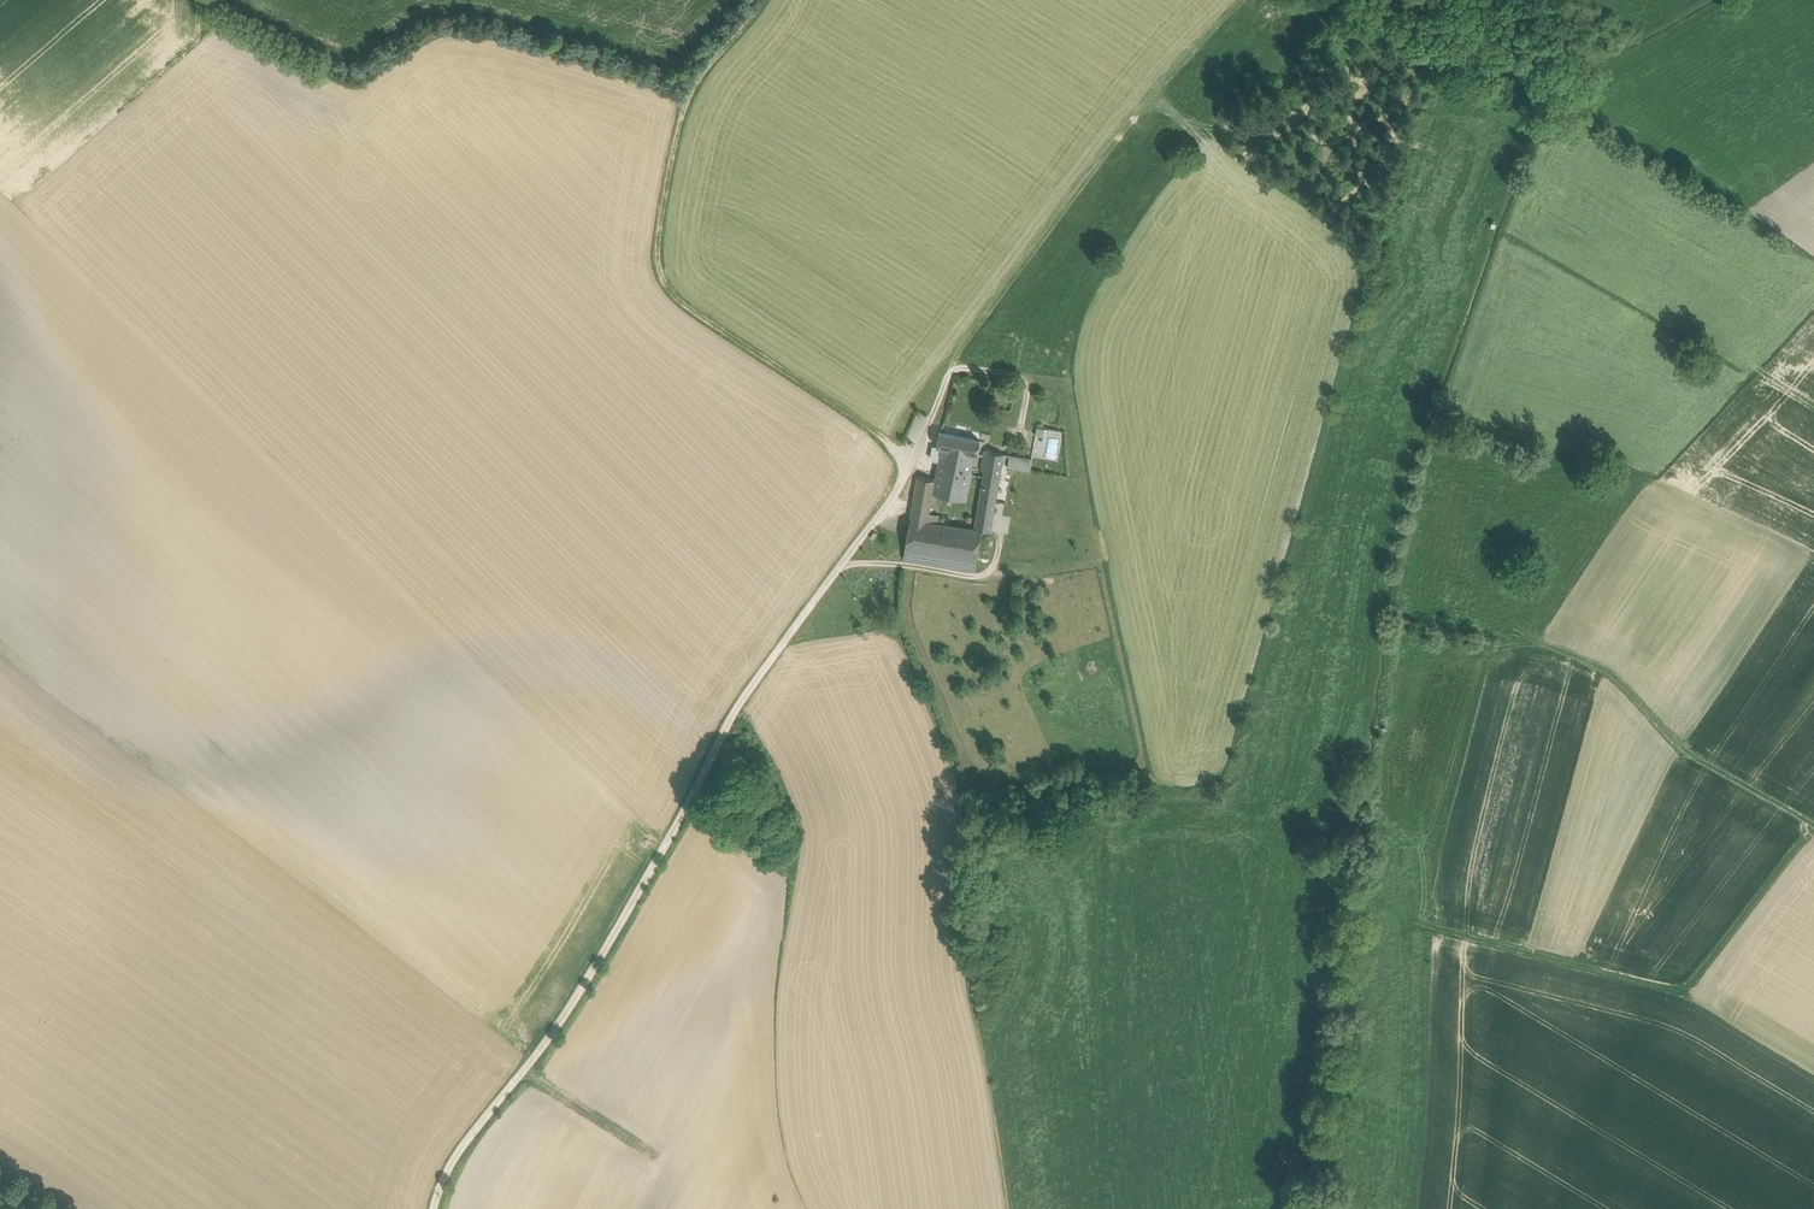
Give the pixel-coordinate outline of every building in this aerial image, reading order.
[(1045,430),(1037,428),(1036,435),(1044,437),(1045,430)] [(1045,437),(1047,437),(1046,458),(1061,459),(1062,430),(1045,430),(1045,437)] [(980,440),(940,432),(937,446),(975,455),(977,455),(980,440)] [(972,471),(975,455),(937,446),(933,447),(931,458),(934,458),(934,460),(939,461),(935,481),(933,493),(966,501),(972,471)] [(1004,454),(988,452),(986,463),(983,462),(981,470),(984,471),(977,512),(994,514),(1002,467),(1004,454)] [(1032,459),(1004,454),(1002,467),(1030,471),(1032,459)] [(933,493),(935,481),(917,477),(914,501),(922,502),(924,494),(933,495),(933,493)] [(931,504),(933,495),(924,494),(922,502),(931,504)] [(929,512),(931,504),(922,502),(914,501),(912,509),(929,512)] [(929,514),(929,512),(912,509),(911,518),(928,521),(929,514)] [(994,514),(977,512),(975,529),(981,530),(991,531),(994,514)] [(929,514),(928,521),(937,523),(939,515),(929,514)] [(975,571),(981,530),(975,529),(937,523),(928,521),(911,518),(903,559),(975,571)]
